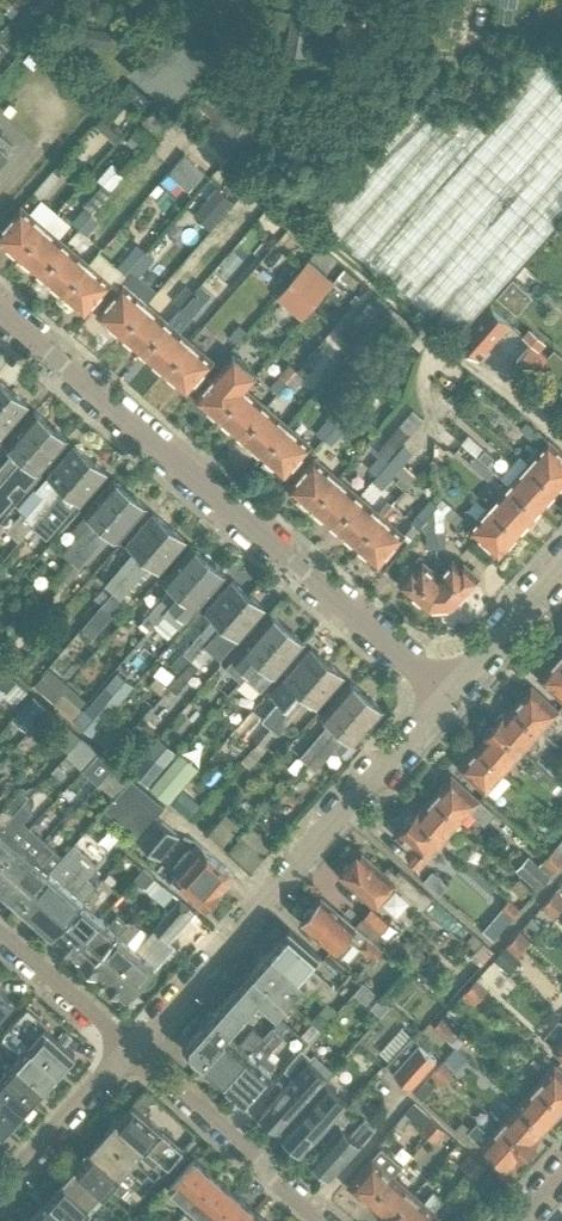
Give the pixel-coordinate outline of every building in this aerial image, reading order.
[(103,6),(100,0),(75,0),(74,1),(83,17),(103,6)] [(72,41),(82,29),(83,28),(59,8),(49,20),(72,41)] [(111,47),(113,32),(84,28),(82,43),(111,47)] [(561,218),(561,67),(545,52),(481,125),(457,105),(441,123),(418,103),(317,218),(456,339),(561,218)] [(112,121),(127,103),(119,96),(103,113),(112,121)] [(243,167),(269,135),(226,100),(200,131),(243,167)] [(159,129),(170,117),(156,106),(146,117),(159,129)] [(98,122),(106,129),(112,123),(103,116),(98,122)] [(141,123),(133,133),(147,145),(155,135),(141,123)] [(115,126),(107,135),(115,142),(122,132),(115,126)] [(0,133),(0,168),(9,158),(6,156),(8,154),(6,153),(13,145),(0,133)] [(136,142),(129,136),(124,143),(130,149),(136,142)] [(206,173),(186,154),(169,172),(189,191),(206,173)] [(117,168),(104,183),(111,189),(137,160),(132,155),(119,170),(117,168)] [(54,169),(34,192),(41,199),(61,176),(54,169)] [(86,206),(73,220),(79,226),(80,227),(90,216),(89,215),(92,211),(112,190),(111,189),(104,183),(84,204),(86,206)] [(156,197),(164,188),(159,183),(151,192),(156,197)] [(235,202),(233,200),(218,187),(206,201),(195,214),(212,229),(235,202)] [(90,216),(80,227),(88,233),(97,223),(106,221),(124,200),(112,190),(92,211),(89,215),(90,216)] [(0,232),(0,238),(3,241),(6,244),(6,248),(12,253),(17,253),(19,255),(43,227),(56,211),(43,199),(29,215),(20,208),(0,232)] [(43,227),(19,255),(21,256),(21,261),(27,266),(31,265),(41,274),(65,246),(57,240),(71,223),(56,211),(43,227)] [(138,244),(118,267),(126,274),(146,251),(138,244)] [(65,246),(41,274),(51,282),(51,286),(56,291),(61,291),(63,292),(87,265),(65,246)] [(88,264),(118,289),(128,277),(98,251),(88,264)] [(146,251),(126,274),(130,278),(135,281),(139,276),(155,258),(146,251)] [(315,303),(334,281),(309,260),(290,282),(315,303)] [(87,265),(63,292),(65,294),(66,298),(71,303),(75,302),(86,312),(109,284),(87,265)] [(116,295),(99,314),(105,319),(109,322),(109,324),(109,326),(115,331),(118,331),(119,331),(121,333),(146,304),(157,291),(147,282),(139,276),(135,281),(130,278),(124,285),(116,295)] [(517,314),(533,296),(513,278),(497,296),(517,314)] [(168,323),(144,352),(154,360),(154,364),(160,369),(163,369),(166,371),(190,342),(178,332),(200,306),(198,304),(210,291),(202,284),(179,309),(168,323)] [(185,284),(173,299),(180,305),(193,291),(185,284)] [(369,300),(353,319),(367,330),(382,311),(369,300)] [(170,301),(158,315),(146,304),(121,333),(124,335),(124,338),(130,344),(134,343),(144,352),(168,323),(179,309),(170,301)] [(479,360),(486,352),(510,324),(489,305),(457,341),(479,360)] [(417,328),(390,306),(381,317),(391,325),(389,327),(406,341),(417,328)] [(247,331),(240,324),(230,335),(238,342),(247,331)] [(523,335),(532,343),(540,349),(547,342),(529,328),(523,335)] [(190,342),(166,371),(167,372),(168,375),(174,381),(177,381),(188,390),(212,361),(190,342)] [(548,357),(548,356),(540,349),(532,343),(516,362),(532,375),(541,365),(561,382),(561,381),(561,369),(548,357)] [(554,349),(548,356),(548,357),(561,369),(561,356),(554,349)] [(222,370),(198,398),(208,407),(208,410),(213,415),(217,415),(220,417),(244,389),(257,375),(235,356),(222,370)] [(394,384),(410,365),(399,356),(383,374),(394,384)] [(299,369),(287,382),(296,389),(317,364),(308,357),(299,369)] [(291,362),(271,385),(279,392),(287,382),(299,369),(291,362)] [(12,390),(0,380),(0,404),(12,390)] [(242,436),(266,407),(244,389),(220,417),(222,419),(222,422),(227,427),(230,426),(242,436)] [(1,436),(28,404),(12,390),(0,404),(0,437),(1,436)] [(465,406),(452,393),(448,398),(462,410),(465,406)] [(264,455),(288,426),(266,407),(242,436),(252,445),(253,448),(258,454),(263,454),(264,455)] [(324,439),(344,416),(337,409),(317,432),(324,439)] [(424,418),(413,409),(378,450),(389,459),(424,418)] [(10,473),(51,424),(35,411),(6,444),(14,452),(2,466),(0,468),(0,484),(10,473)] [(344,416),(324,439),(332,445),(352,422),(344,416)] [(520,428),(531,438),(538,430),(527,421),(520,428)] [(67,438),(51,424),(10,473),(0,484),(0,498),(1,499),(11,488),(18,480),(31,465),(39,472),(67,438)] [(288,426),(264,455),(265,456),(266,460),(272,465),(276,465),(286,473),(310,445),(288,426)] [(480,456),(486,449),(469,434),(462,441),(477,454),(479,456),(480,456)] [(446,444),(468,464),(477,454),(462,441),(454,435),(446,444)] [(559,488),(561,485),(561,453),(549,441),(530,462),(559,488)] [(42,484),(38,489),(46,495),(27,517),(23,513),(9,531),(20,540),(35,523),(36,521),(91,458),(75,445),(49,475),(42,484)] [(404,445),(373,480),(382,488),(396,473),(409,484),(433,458),(418,446),(412,453),(404,445)] [(480,456),(488,464),(494,457),(486,449),(480,456)] [(69,510),(78,500),(81,502),(107,472),(91,458),(36,521),(35,523),(50,536),(71,512),(69,510)] [(313,506),(337,478),(315,459),(291,487),(301,496),(301,499),(307,505),(311,504),(313,506)] [(540,509),(559,488),(530,462),(511,484),(540,509)] [(72,560),(81,549),(131,492),(115,478),(86,512),(93,519),(81,534),(64,553),(72,560)] [(335,525),(359,497),(337,478),(313,506),(314,508),(314,511),(321,517),(324,516),(335,525)] [(519,532),(540,509),(511,484),(490,506),(519,532)] [(118,540),(147,506),(131,492),(81,549),(72,560),(80,567),(89,556),(97,548),(109,533),(118,540)] [(357,544),(381,516),(359,497),(335,525),(345,533),(345,538),(350,542),(354,542),(357,544)] [(430,499),(411,522),(419,528),(438,505),(430,499)] [(452,506),(445,513),(456,524),(463,516),(452,506)] [(500,554),(519,532),(490,506),(471,528),(500,554)] [(124,579),(131,572),(170,526),(154,512),(128,543),(136,550),(123,565),(117,573),(107,584),(93,598),(102,606),(124,579)] [(381,516),(357,544),(359,546),(359,549),(365,554),(368,554),(379,563),(404,535),(381,516)] [(160,571),(186,540),(170,526),(131,572),(124,579),(102,606),(110,612),(122,598),(132,586),(139,579),(151,564),(160,571)] [(446,530),(426,532),(427,548),(447,546),(446,530)] [(491,561),(471,543),(463,552),(483,570),(491,561)] [(169,607),(210,560),(193,546),(165,580),(173,587),(160,602),(153,610),(143,621),(151,628),(169,607)] [(169,607),(185,621),(226,574),(210,560),(169,607)] [(440,578),(442,605),(455,604),(479,577),(465,565),(461,568),(454,562),(440,578)] [(440,578),(424,564),(417,571),(413,568),(401,582),(430,607),(442,605),(440,578)] [(181,672),(248,593),(233,580),(206,612),(212,618),(200,633),(183,653),(172,664),(181,672)] [(248,593),(181,672),(169,685),(177,692),(209,654),(215,647),(228,632),(237,639),(265,607),(248,593)] [(272,614),(227,666),(243,680),(246,677),(246,676),(288,627),(272,614)] [(243,680),(230,696),(237,703),(254,684),(266,669),(274,676),(305,641),(288,627),(246,676),(246,677),(243,680)] [(262,736),(273,725),(328,661),(312,647),(285,679),(293,686),(281,701),(274,709),(264,720),(255,730),(262,736)] [(558,656),(539,677),(561,697),(561,660),(558,656)] [(318,706),(344,675),(328,661),(273,725),(280,732),(309,698),(318,706)] [(6,691),(7,692),(17,681),(0,666),(0,698),(6,691)] [(116,673),(85,710),(100,723),(131,686),(116,673)] [(54,703),(63,691),(43,674),(34,685),(54,703)] [(317,737),(303,754),(311,761),(367,695),(351,681),(322,716),(330,723),(317,737)] [(514,705),(542,729),(560,709),(532,685),(514,705)] [(72,718),(82,707),(63,691),(54,703),(72,718)] [(47,706),(34,695),(13,719),(26,730),(47,706)] [(367,695),(311,761),(319,767),(326,759),(333,751),(347,734),(355,741),(384,709),(367,695)] [(524,750),(535,737),(552,752),(559,744),(541,730),(542,729),(514,705),(510,710),(507,710),(504,714),(501,713),(496,719),(497,722),(494,724),(524,750)] [(82,707),(72,718),(93,736),(102,724),(82,707)] [(106,721),(93,736),(108,749),(120,734),(106,721)] [(67,756),(83,738),(66,723),(53,738),(69,752),(66,755),(67,756)] [(478,746),(505,770),(524,750),(494,724),(493,726),(490,726),(483,733),(485,735),(481,739),(482,741),(478,746)] [(262,752),(280,732),(273,725),(261,738),(255,745),(262,752)] [(83,738),(67,756),(84,771),(101,753),(83,738)] [(487,790),(505,770),(478,746),(460,766),(487,790)] [(151,787),(169,803),(199,767),(181,752),(151,787)] [(101,753),(84,771),(99,783),(116,765),(101,753)] [(147,753),(132,770),(150,785),(165,767),(147,753)] [(116,765),(99,783),(115,797),(132,779),(116,765)] [(433,795),(461,820),(471,810),(484,823),(494,812),(452,774),(433,795)] [(156,815),(178,834),(157,816),(165,807),(132,779),(115,797),(106,808),(139,838),(156,815)] [(23,803),(30,796),(21,789),(6,806),(0,812),(0,828),(13,813),(23,803)] [(185,790),(173,803),(189,817),(201,803),(185,790)] [(453,850),(463,839),(453,830),(461,820),(433,795),(414,816),(442,842),(443,841),(453,850)] [(17,841),(30,827),(24,821),(33,811),(23,803),(13,813),(0,828),(0,861),(17,841)] [(226,814),(208,834),(222,846),(240,826),(226,814)] [(152,868),(178,834),(156,815),(139,838),(130,849),(152,868)] [(442,842),(414,816),(410,815),(405,820),(406,825),(396,835),(411,848),(407,852),(421,865),(442,842)] [(250,871),(271,848),(247,826),(227,849),(250,871)] [(46,841),(38,834),(30,827),(17,841),(0,861),(0,886),(4,889),(46,841)] [(20,903),(50,870),(63,855),(55,848),(46,841),(4,889),(20,903)] [(203,847),(196,841),(174,864),(175,872),(178,875),(174,880),(206,908),(235,875),(203,847)] [(89,857),(75,844),(64,856),(63,855),(50,870),(20,903),(53,932),(84,899),(96,885),(87,877),(105,858),(96,850),(89,857)] [(561,864),(561,862),(561,850),(558,845),(550,854),(561,864)] [(386,871),(363,851),(340,876),(375,907),(396,883),(424,907),(433,896),(401,868),(398,873),(390,867),(386,871)] [(553,872),(561,864),(550,854),(542,863),(553,872)] [(523,876),(538,889),(552,875),(529,855),(516,870),(523,876)] [(146,889),(155,878),(144,868),(134,879),(146,889)] [(424,880),(440,893),(449,883),(433,869),(424,880)] [(72,949),(102,916),(93,908),(101,899),(113,886),(103,878),(96,885),(84,899),(53,932),(72,949)] [(170,909),(180,898),(163,885),(154,895),(170,909)] [(560,909),(561,907),(561,896),(557,891),(549,899),(560,909)] [(373,940),(356,924),(344,913),(343,915),(323,897),(303,920),(343,956),(355,943),(373,958),(382,947),(373,940)] [(181,935),(199,915),(180,898),(170,909),(145,938),(153,946),(146,954),(137,947),(108,980),(127,997),(165,954),(157,947),(173,929),(181,935)] [(512,918),(520,909),(509,899),(502,908),(512,918)] [(553,917),(560,909),(549,899),(542,906),(553,917)] [(356,924),(373,940),(389,923),(371,907),(356,924)] [(128,922),(127,922),(119,914),(110,923),(102,916),(72,949),(90,964),(128,922)] [(108,980),(137,947),(129,940),(137,930),(140,927),(131,918),(127,922),(128,922),(90,964),(108,980)] [(290,928),(272,948),(316,988),(315,988),(314,989),(325,999),(335,1007),(345,995),(344,995),(336,988),(311,966),(321,955),(290,928)] [(513,938),(524,948),(531,941),(521,931),(513,938)] [(474,933),(468,940),(477,948),(471,955),(482,965),(494,950),(474,933)] [(517,956),(524,948),(513,938),(506,946),(507,947),(517,956)] [(507,947),(495,960),(509,972),(520,959),(517,956),(507,947)] [(253,968),(284,995),(293,986),(307,998),(314,989),(315,988),(316,988),(272,948),(253,968)] [(232,997),(248,1012),(262,997),(273,1007),(278,1002),(281,1005),(287,998),(284,995),(253,968),(248,969),(238,979),(239,985),(229,995),(232,997)] [(478,979),(472,986),(482,996),(489,989),(478,979)] [(464,994),(475,1004),(480,997),(470,988),(464,994)] [(13,1000),(0,989),(0,1014),(13,1000)] [(232,997),(229,995),(216,1010),(210,1010),(201,1021),(201,1026),(187,1043),(187,1050),(202,1063),(203,1063),(231,1031),(248,1012),(232,997)] [(61,1069),(72,1056),(75,1053),(38,1021),(43,1015),(28,1003),(9,1024),(61,1069)] [(433,1027),(445,1037),(453,1027),(442,1017),(433,1027)] [(302,1034),(310,1041),(321,1029),(312,1022),(302,1034)] [(46,1085),(61,1069),(9,1024),(2,1033),(12,1041),(22,1050),(16,1057),(46,1085)] [(224,1082),(265,1036),(255,1026),(242,1041),(231,1031),(203,1063),(202,1063),(224,1082)] [(386,1065),(392,1070),(393,1071),(411,1087),(425,1070),(433,1062),(437,1058),(418,1042),(412,1036),(403,1028),(381,1052),(390,1060),(386,1065)] [(71,1038),(63,1032),(58,1038),(66,1044),(71,1038)] [(552,1032),(545,1040),(561,1055),(561,1041),(552,1032)] [(265,1036),(224,1082),(244,1100),(272,1068),(262,1059),(275,1045),(265,1036)] [(278,1129),(316,1087),(333,1069),(314,1053),(312,1056),(303,1049),(298,1052),(284,1068),(294,1076),(261,1114),(278,1129)] [(554,1062),(544,1053),(537,1061),(547,1071),(536,1082),(561,1106),(561,1069),(554,1062)] [(0,1056),(0,1070),(33,1100),(46,1085),(16,1057),(9,1065),(0,1056)] [(438,1066),(450,1077),(457,1069),(446,1058),(438,1066)] [(442,1085),(450,1077),(438,1066),(431,1074),(442,1085)] [(0,1070),(0,1099),(19,1116),(33,1100),(0,1070)] [(282,1132),(304,1151),(348,1101),(326,1082),(282,1132)] [(561,1111),(561,1106),(536,1082),(518,1103),(547,1128),(561,1111)] [(142,1112),(154,1099),(145,1092),(134,1105),(142,1112)] [(5,1131),(19,1116),(0,1099),(0,1126),(5,1131)] [(175,1140),(167,1148),(154,1137),(161,1129),(132,1103),(118,1120),(160,1157),(168,1164),(183,1148),(175,1140)] [(500,1123),(530,1150),(543,1136),(541,1134),(547,1128),(518,1103),(500,1123)] [(428,1134),(439,1123),(431,1116),(421,1127),(428,1134)] [(331,1175),(374,1127),(364,1119),(351,1133),(340,1124),(311,1157),(331,1175)] [(118,1120),(105,1134),(134,1160),(139,1154),(151,1164),(161,1172),(168,1164),(160,1157),(118,1120)] [(491,1134),(477,1122),(468,1131),(510,1169),(515,1163),(517,1165),(530,1150),(500,1123),(491,1134)] [(439,1123),(428,1134),(436,1142),(447,1131),(439,1123)] [(105,1134),(91,1150),(133,1188),(141,1194),(155,1179),(148,1173),(142,1181),(127,1168),(134,1160),(105,1134)] [(369,1203),(394,1175),(403,1165),(382,1147),(374,1157),(349,1185),(369,1203)] [(133,1188),(91,1150),(77,1166),(106,1192),(112,1185),(133,1203),(141,1194),(133,1188)] [(468,1170),(478,1159),(470,1152),(460,1163),(468,1170)] [(190,1207),(216,1177),(195,1158),(169,1188),(190,1207)] [(478,1159),(468,1170),(476,1178),(486,1166),(478,1159)] [(121,1217),(110,1209),(100,1199),(106,1192),(77,1166),(63,1181),(106,1219),(108,1220),(117,1220),(121,1217)] [(369,1203),(375,1208),(373,1210),(377,1213),(377,1216),(383,1220),(386,1220),(390,1220),(415,1193),(394,1175),(369,1203)] [(236,1194),(216,1177),(190,1207),(207,1220),(213,1220),(236,1194)] [(63,1181),(49,1197),(76,1220),(80,1220),(85,1215),(91,1220),(108,1220),(106,1219),(63,1181)] [(435,1211),(415,1193),(390,1220),(426,1220),(435,1211)] [(257,1212),(236,1194),(213,1220),(249,1220),(257,1212)] [(49,1197),(36,1212),(46,1220),(76,1220),(49,1197)] [(426,1220),(447,1220),(435,1211),(426,1220)] [(36,1212),(27,1220),(46,1220),(36,1212)] [(257,1212),(249,1220),(267,1220),(257,1212)]
